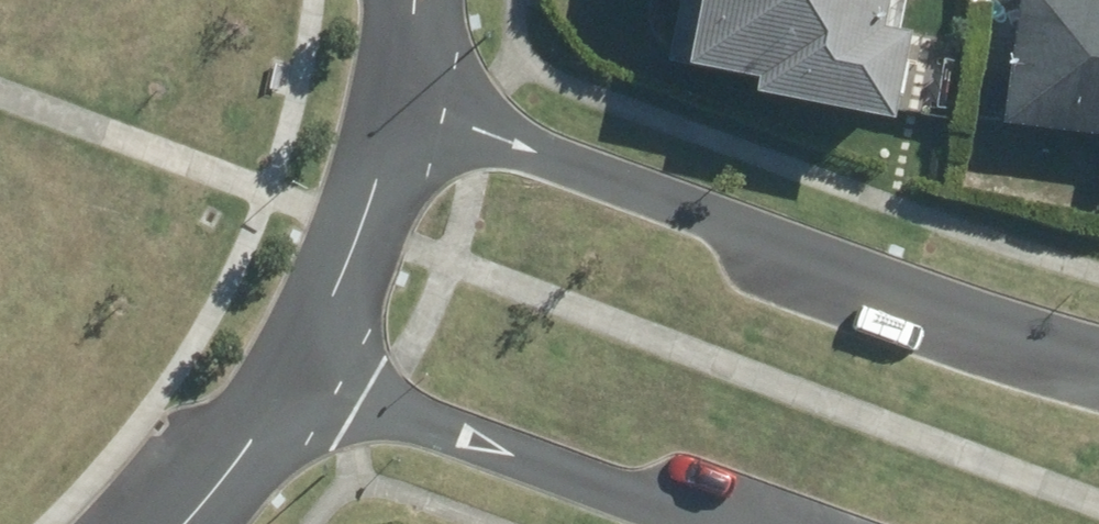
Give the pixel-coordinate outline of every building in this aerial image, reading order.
[(891,32),(896,0),(697,0),(686,73),(758,84),(755,105),(902,128),(917,36),(891,32)] [(1005,129),(1098,138),(1098,0),(1016,0),(1005,129)]
